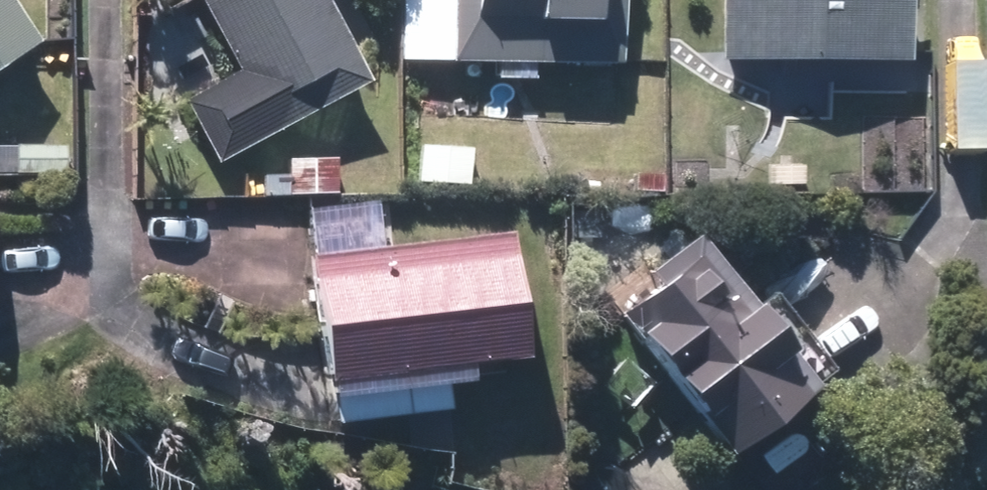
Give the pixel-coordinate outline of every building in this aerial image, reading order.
[(196,162),(350,80),(307,0),(185,0),(223,70),(164,102),(196,162)] [(490,71),(489,87),(526,88),(527,72),(612,75),(615,0),(394,0),(391,67),(490,71)] [(702,72),(778,74),(777,125),(826,127),(828,77),(893,79),(896,0),(705,0),(702,72)] [(9,46),(0,31),(0,52),(9,46)] [(264,197),(299,197),(299,178),(264,178),(264,197)] [(802,400),(691,241),(590,311),(701,470),(802,400)] [(299,266),(312,387),(512,367),(500,245),(299,266)]
